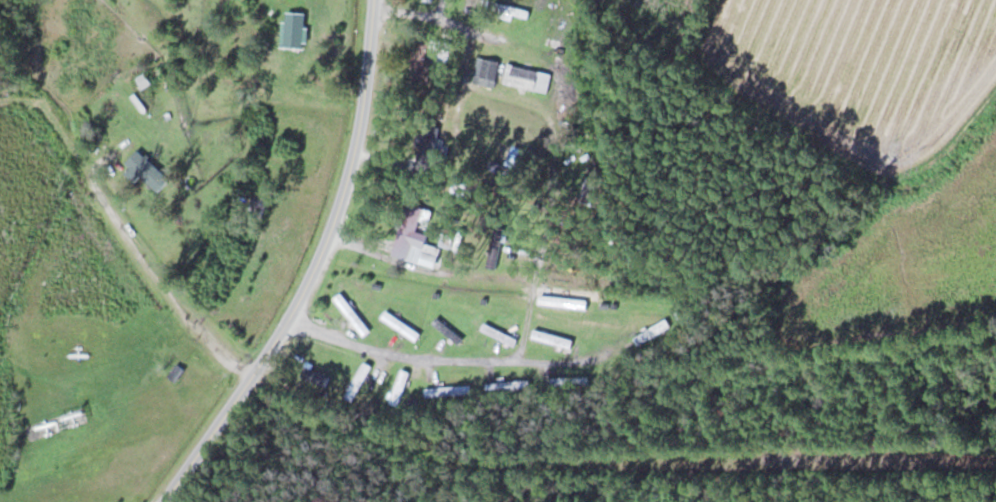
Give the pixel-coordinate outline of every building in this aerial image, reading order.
[(304,11),(285,11),(285,48),(304,48),(304,11)] [(473,82),(494,87),(500,62),(479,57),(473,82)] [(551,74),(513,64),(508,83),(546,93),(551,74)] [(124,169),(159,193),(171,176),(136,152),(124,169)] [(523,160),(509,152),(501,165),(515,173),(523,160)] [(576,202),(601,209),(607,187),(582,180),(576,202)] [(392,256),(435,267),(438,256),(423,252),(427,234),(415,231),(421,208),(405,204),(392,256)] [(370,330),(340,293),(333,299),(363,336),(370,330)] [(420,334),(386,311),(381,318),(416,341),(420,334)] [(432,324),(457,345),(462,339),(437,318),(432,324)] [(634,336),(638,344),(671,327),(666,318),(634,336)] [(482,329),(514,346),(517,339),(485,323),(482,329)] [(572,341),(536,329),(533,337),(570,348),(572,341)] [(369,364),(360,361),(345,399),(354,402),(369,364)] [(300,376),(324,388),(330,377),(306,365),(300,376)] [(388,403),(397,406),(410,373),(402,369),(388,403)] [(487,382),(487,400),(531,400),(531,382),(487,382)] [(471,397),(471,387),(425,387),(425,397),(471,397)] [(87,422),(82,407),(58,415),(63,430),(87,422)]
